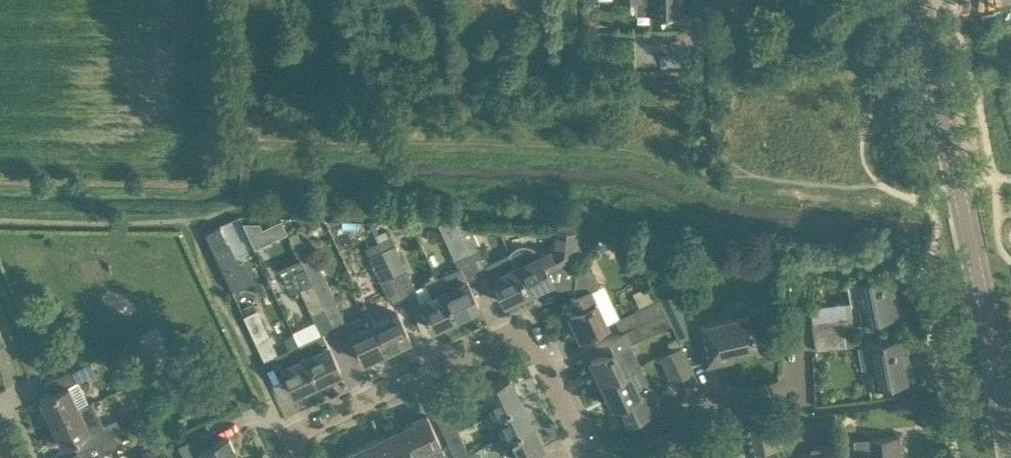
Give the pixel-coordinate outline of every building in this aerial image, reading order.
[(650,14),(685,14),(685,0),(637,0),(637,14),(650,14)] [(259,221),(242,221),(254,247),(287,232),(281,218),(262,227),(259,221)] [(455,261),(469,254),(455,222),(440,222),(438,223),(442,232),(455,261)] [(455,222),(469,254),(478,274),(488,269),(503,302),(527,291),(515,266),(509,253),(488,263),(481,249),(469,223),(455,222)] [(221,223),(206,231),(211,241),(226,234),(221,223)] [(510,252),(509,253),(515,266),(527,291),(551,279),(546,268),(573,255),(576,229),(553,226),(551,248),(537,255),(536,252),(535,251),(533,249),(531,248),(529,246),(528,246),(525,245),(524,245),(521,245),(518,246),(517,246),(515,247),(512,249),(511,250),(510,252)] [(298,230),(290,234),(306,267),(325,307),(336,302),(337,302),(315,256),(309,241),(304,243),(298,230)] [(384,230),(376,234),(379,241),(394,274),(407,268),(395,244),(391,236),(389,236),(388,237),(384,230)] [(379,241),(365,247),(370,256),(369,256),(381,281),(394,274),(379,241)] [(460,266),(437,277),(443,291),(455,317),(479,306),(470,287),(466,280),(460,266)] [(594,269),(587,266),(576,272),(573,291),(574,295),(568,297),(574,309),(568,312),(569,315),(566,317),(571,328),(575,327),(580,337),(597,329),(607,324),(591,290),(597,287),(599,282),(594,269)] [(306,267),(296,272),(303,287),(299,289),(311,314),(325,307),(306,267)] [(814,335),(845,331),(856,330),(855,323),(856,322),(856,321),(901,312),(893,270),(851,278),(856,306),(853,307),(854,314),(843,316),(843,315),(812,319),(814,335)] [(432,296),(419,302),(432,328),(455,317),(443,291),(437,277),(436,275),(424,281),(425,283),(432,296)] [(672,292),(660,298),(666,311),(672,323),(682,345),(691,341),(682,321),(685,320),(672,292)] [(615,318),(621,331),(666,311),(660,298),(615,318)] [(253,301),(243,306),(246,313),(244,314),(256,340),(269,334),(257,309),(256,309),(253,301)] [(370,313),(369,313),(374,323),(386,349),(409,338),(401,319),(398,312),(393,302),(370,313)] [(597,373),(601,382),(628,370),(641,364),(631,342),(672,323),(666,311),(621,331),(596,343),(601,354),(590,359),(592,362),(588,364),(593,375),(597,373)] [(368,313),(345,324),(353,342),(362,360),(386,349),(374,323),(369,313),(368,313)] [(695,325),(700,346),(704,365),(732,359),(730,351),(756,346),(748,313),(695,325)] [(845,331),(814,335),(816,349),(855,344),(853,333),(845,334),(845,331)] [(322,332),(298,344),(304,356),(316,382),(340,371),(322,332)] [(284,337),(289,348),(276,355),(281,367),(280,367),(284,375),(293,394),(316,382),(304,356),(298,344),(293,333),(284,337)] [(905,335),(871,342),(863,343),(869,369),(864,370),(867,386),(913,377),(905,335)] [(667,342),(671,350),(681,345),(677,337),(667,342)] [(681,345),(671,350),(659,355),(670,379),(692,368),(681,345)] [(39,398),(50,421),(79,407),(90,402),(79,381),(96,372),(90,360),(68,371),(68,370),(44,381),(50,392),(39,398)] [(628,370),(601,382),(612,406),(619,403),(628,421),(657,407),(648,389),(639,394),(628,370)] [(117,386),(123,385),(125,378),(121,373),(114,375),(112,381),(117,386)] [(491,407),(493,412),(520,399),(509,375),(468,394),(473,404),(486,397),(491,407)] [(493,412),(504,435),(531,422),(520,399),(493,412)] [(72,439),(77,450),(99,440),(122,429),(117,418),(104,424),(93,401),(90,403),(90,402),(79,407),(50,421),(61,444),(72,439)] [(434,411),(445,434),(457,428),(446,405),(434,411)] [(791,413),(783,407),(773,420),(781,426),(791,413)] [(139,420),(146,416),(142,408),(135,412),(139,420)] [(402,425),(415,452),(418,457),(457,457),(456,457),(450,444),(449,444),(442,448),(439,441),(435,432),(426,414),(402,425)] [(134,425),(137,433),(148,428),(145,420),(134,425)] [(504,435),(515,457),(517,457),(542,446),(531,422),(504,435)] [(751,427),(755,447),(755,451),(776,447),(772,423),(751,427)] [(379,436),(389,457),(418,457),(415,452),(402,425),(379,436)] [(110,449),(120,445),(117,438),(129,433),(127,428),(122,429),(99,440),(77,450),(81,457),(114,457),(110,449)] [(445,434),(449,444),(450,444),(456,457),(468,452),(457,428),(445,434)] [(228,435),(217,440),(211,429),(189,439),(195,451),(200,449),(204,457),(238,457),(228,435)] [(855,456),(856,457),(902,457),(900,435),(871,437),(871,442),(854,444),(855,456)] [(356,447),(361,457),(389,457),(379,436),(356,447)] [(146,457),(151,457),(160,453),(156,444),(142,451),(146,457)] [(839,445),(812,447),(813,457),(841,457),(839,445)] [(356,447),(333,457),(361,457),(356,447)]
